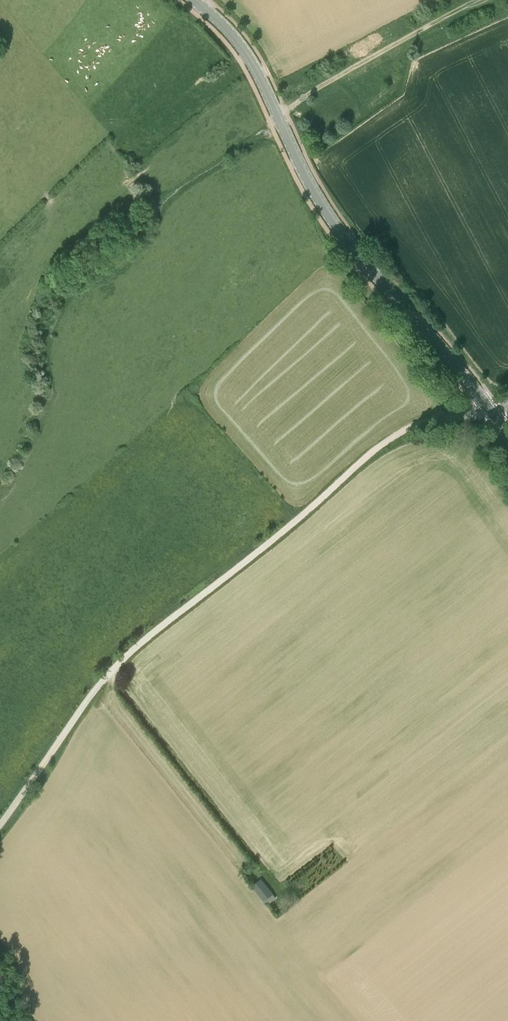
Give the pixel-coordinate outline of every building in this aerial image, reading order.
[(252,886),(265,901),(273,894),(261,879),(252,886)]
